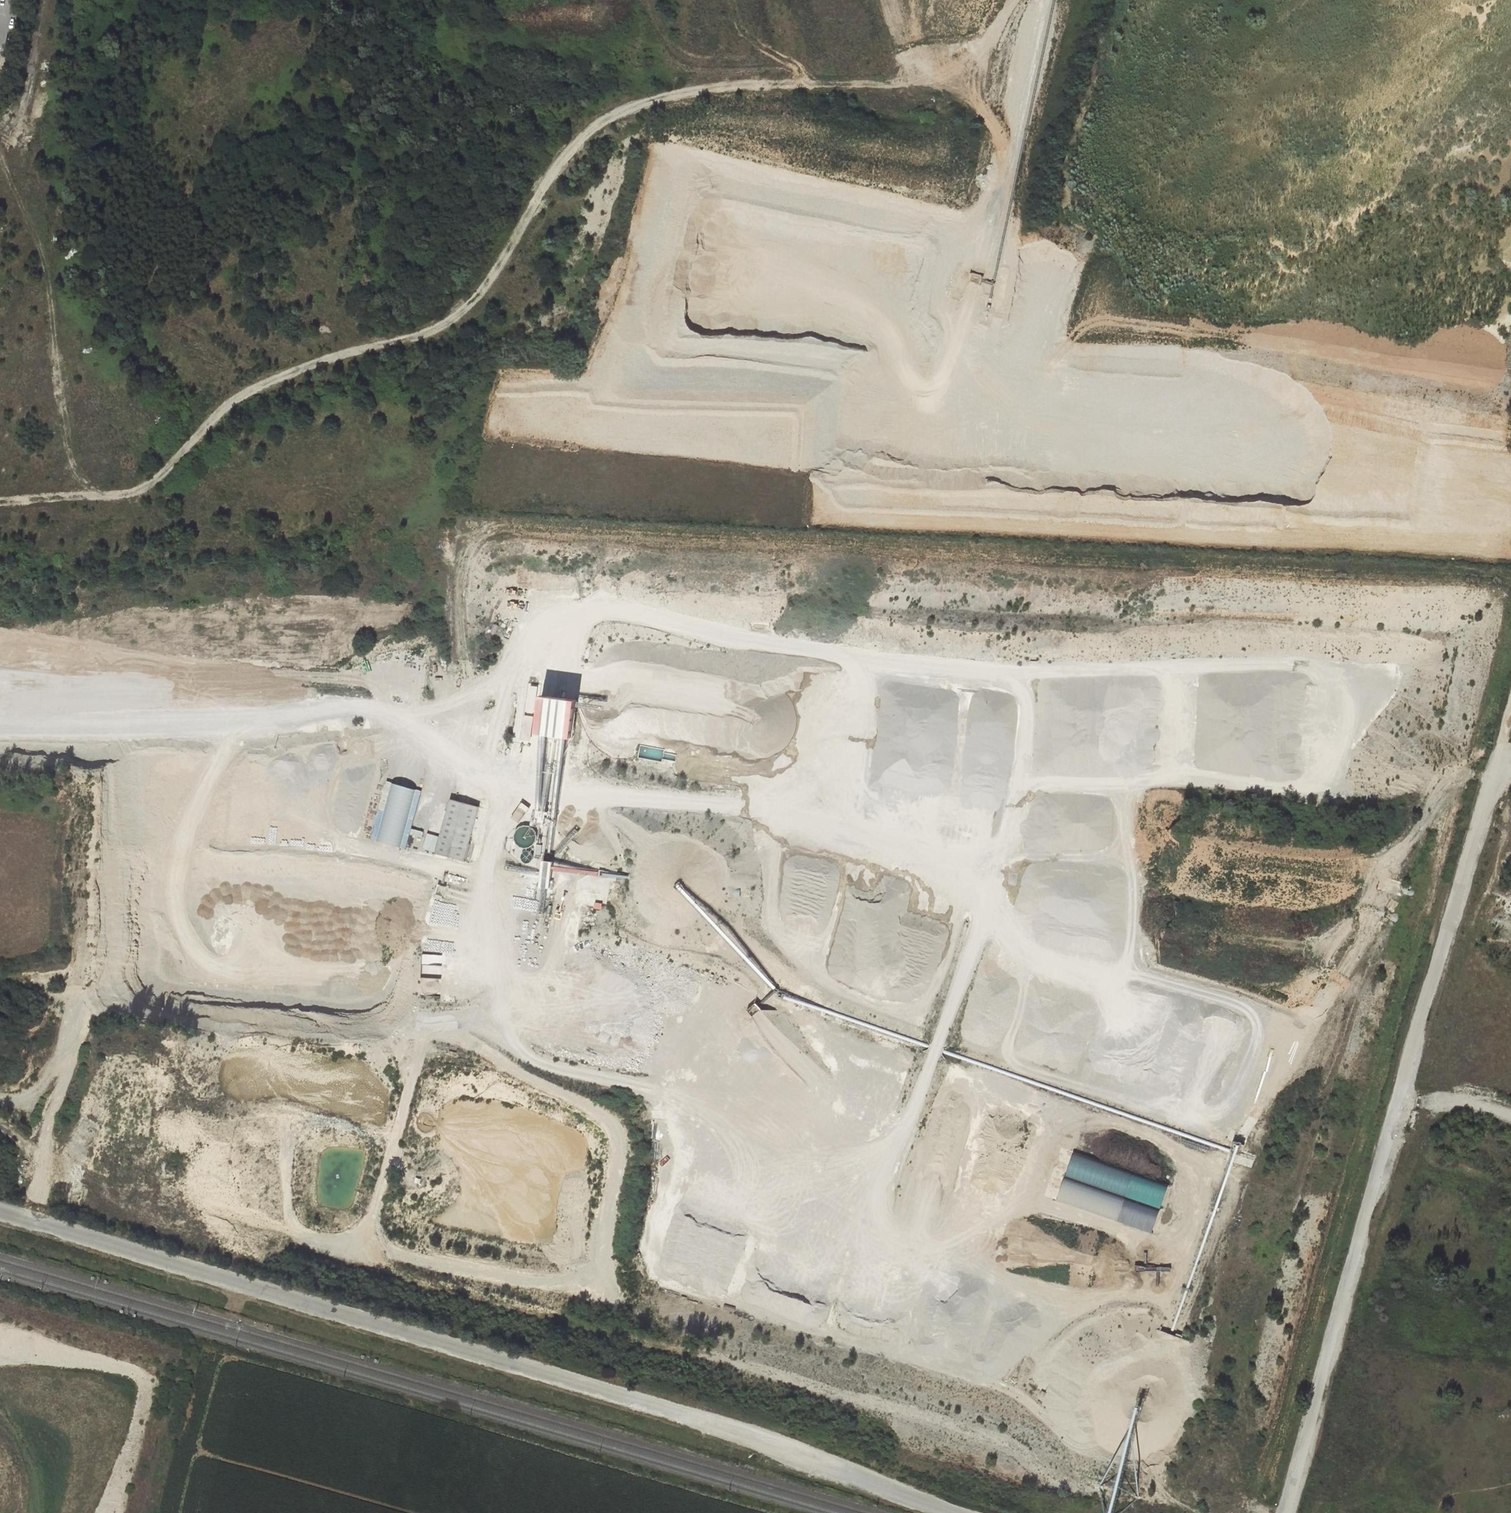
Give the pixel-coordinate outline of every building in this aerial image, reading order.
[(544,698),(541,737),(585,741),(588,702),(544,698)] [(524,715),(522,740),(534,741),(535,716),(524,715)] [(658,761),(660,750),(637,745),(635,756),(658,761)] [(442,837),(427,833),(423,850),(469,861),(482,807),(451,800),(442,837)] [(541,888),(555,889),(557,862),(543,861),(541,888)] [(513,906),(522,908),(525,891),(516,890),(513,906)] [(500,894),(498,905),(505,907),(508,895),(500,894)] [(1153,1234),(1168,1184),(1132,1174),(1117,1223),(1153,1234)]
